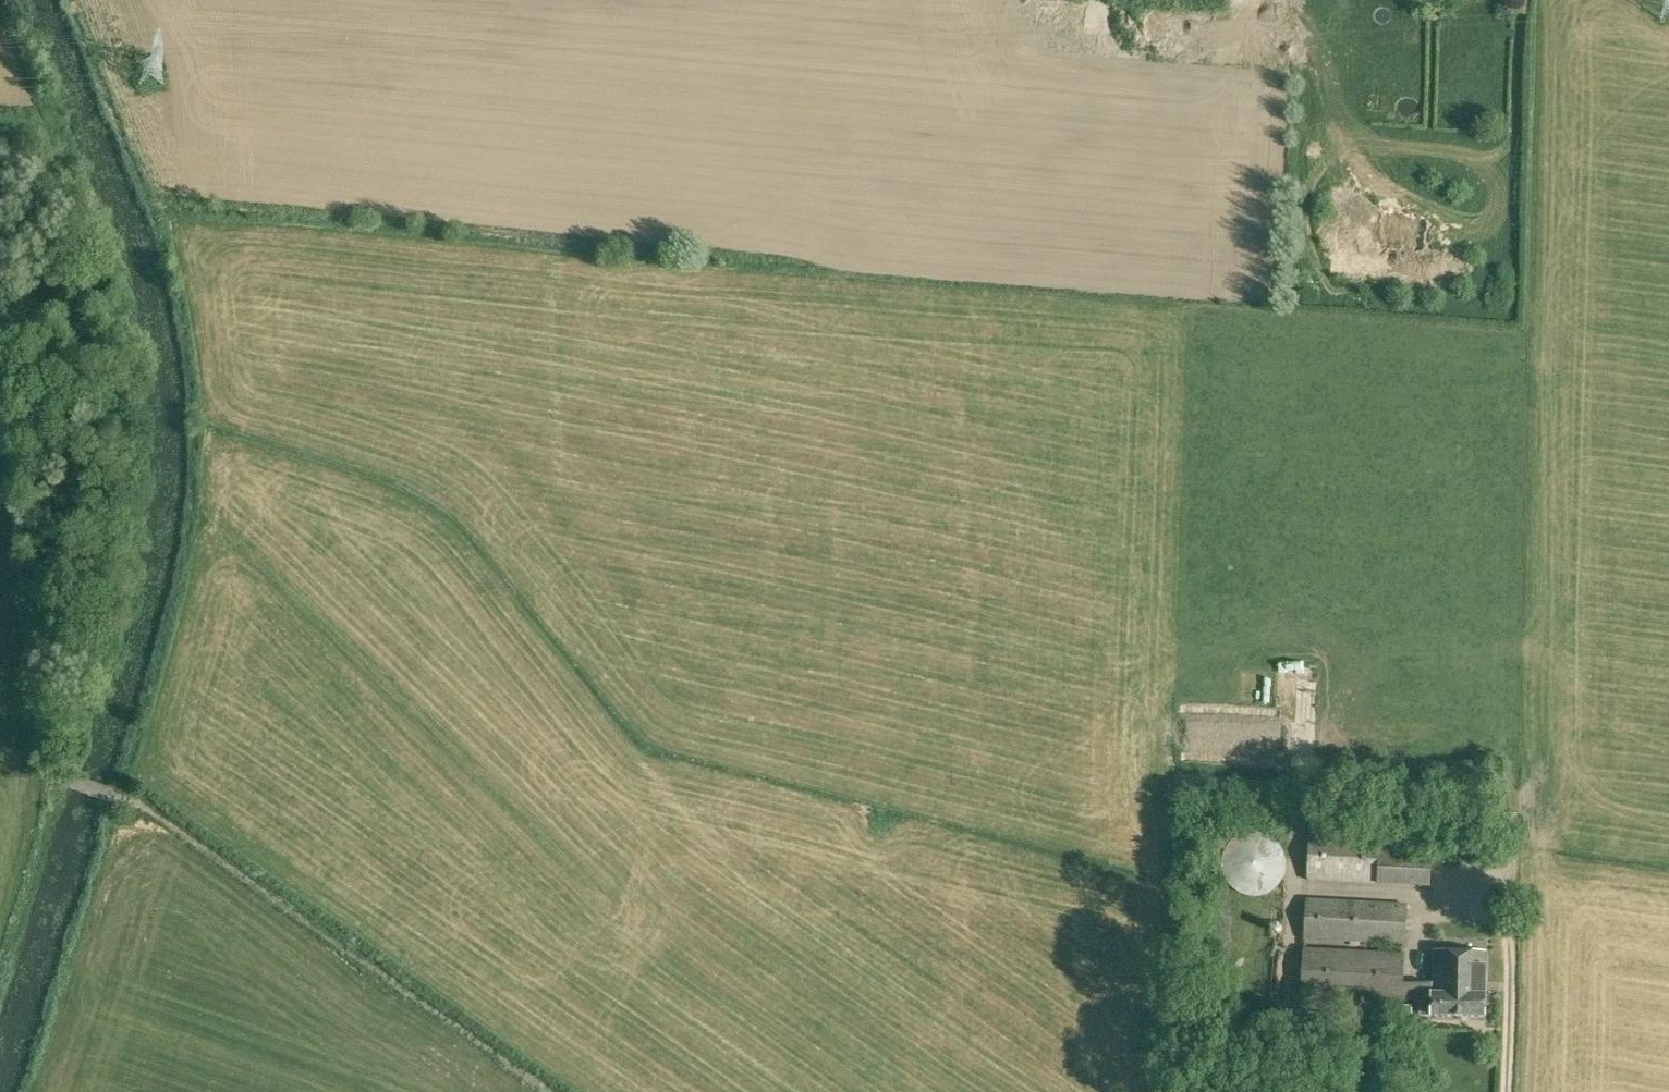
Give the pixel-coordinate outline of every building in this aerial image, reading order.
[(1278,886),(1283,879),(1287,870),(1288,861),(1286,852),(1282,844),(1275,837),(1268,833),(1259,831),(1250,831),(1241,834),(1234,839),(1228,847),(1225,855),(1224,864),(1225,873),(1230,881),(1236,888),(1244,892),(1253,894),(1262,894),(1270,891),(1278,886)] [(1379,837),(1311,834),(1308,880),(1377,884),(1379,837)] [(1304,940),(1407,947),(1408,904),(1306,899),(1304,940)] [(1237,915),(1221,914),(1220,939),(1236,940),(1237,915)] [(1300,997),(1405,1002),(1406,952),(1303,948),(1300,997)] [(1420,1015),(1432,1016),(1485,1017),(1486,952),(1433,951),(1432,1001),(1420,1001),(1420,1015)] [(1396,1006),(1396,1024),(1412,1024),(1412,1006),(1396,1006)]
